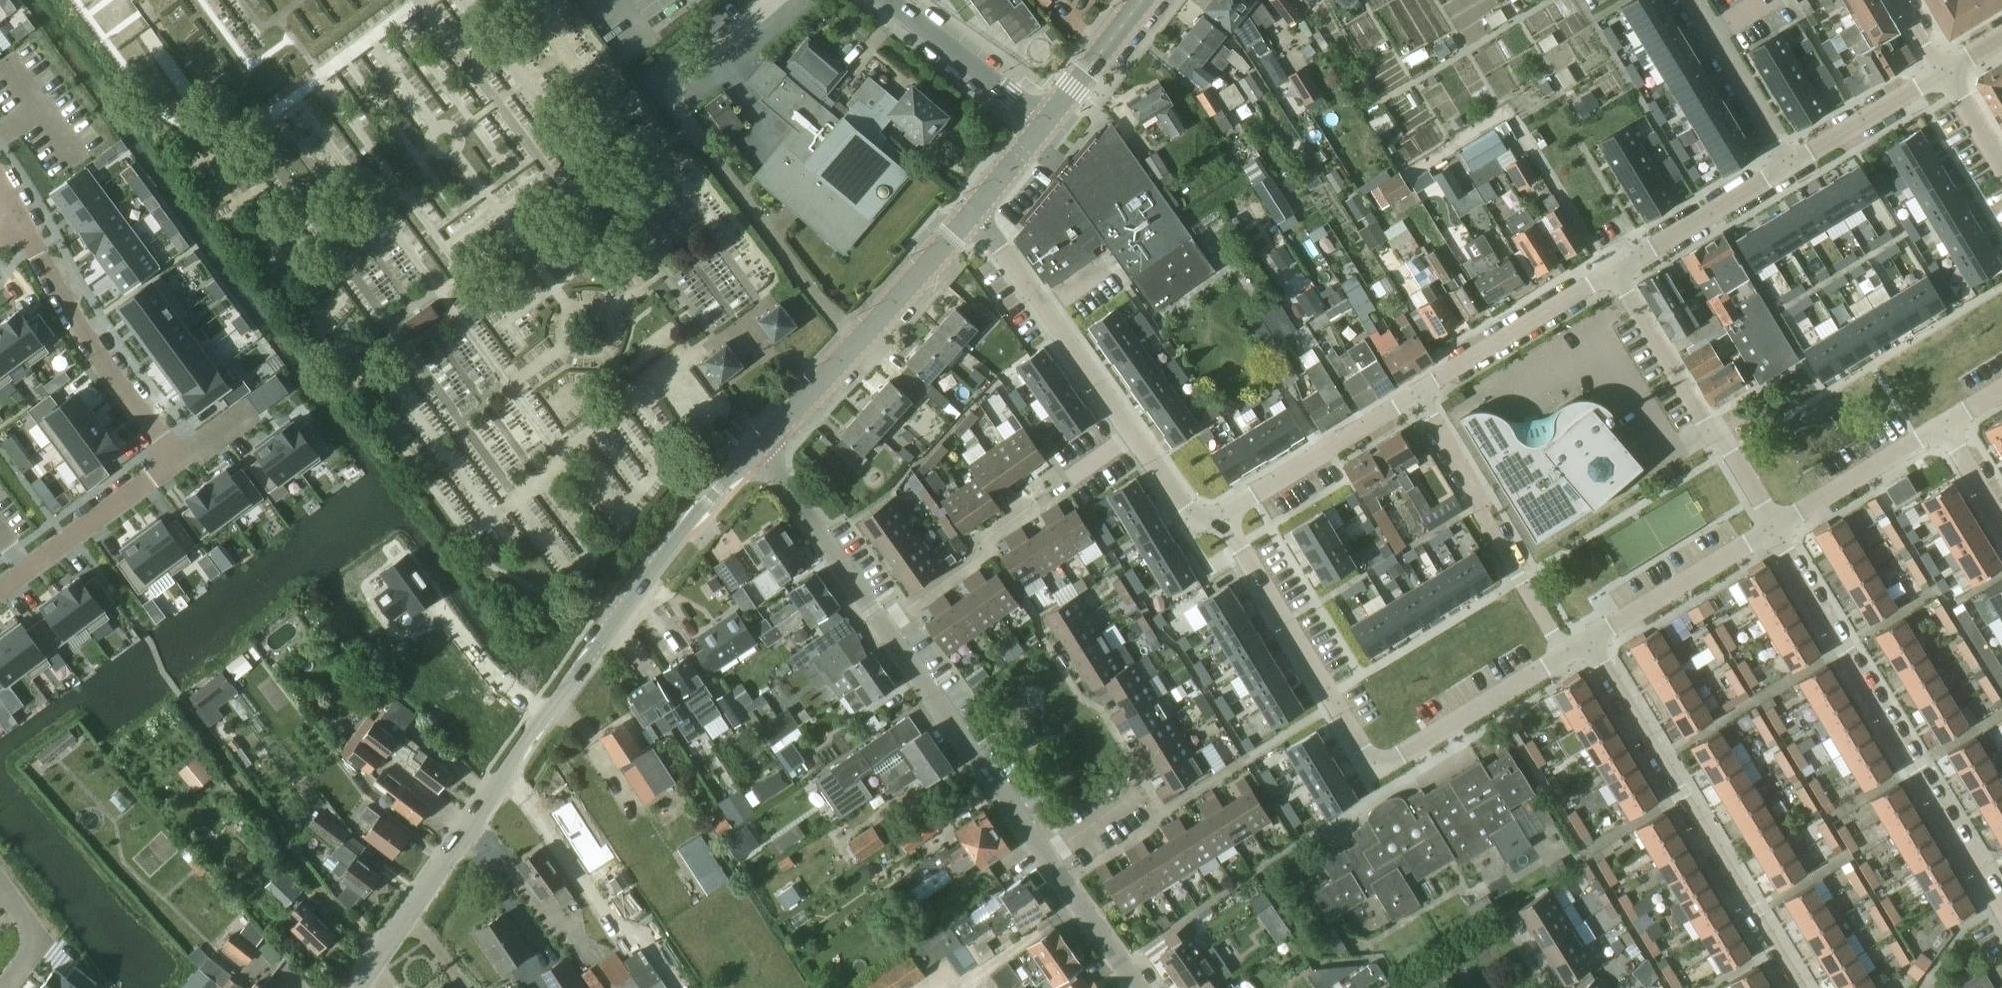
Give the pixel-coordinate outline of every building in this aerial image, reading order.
[(990,25),(998,19),(1015,43),(1040,25),(1022,0),(972,0),(990,25)] [(1052,0),(1033,0),(1044,9),(1046,7),(1052,0)] [(1206,8),(1236,32),(1246,47),(1250,44),(1257,55),(1258,57),(1270,50),(1268,48),(1255,27),(1250,19),(1249,17),(1245,20),(1240,14),(1241,12),(1226,0),(1213,0),(1206,8)] [(1255,27),(1262,22),(1265,28),(1275,21),(1260,0),(1226,0),(1241,12),(1240,14),(1245,20),(1249,17),(1255,27)] [(1287,0),(1270,0),(1290,25),(1300,17),(1287,0)] [(1660,0),(1632,0),(1620,7),(1632,26),(1664,6),(1660,0)] [(1804,14),(1813,9),(1808,0),(1804,0),(1798,3),(1804,14)] [(1823,5),(1828,13),(1844,4),(1849,13),(1872,0),(1832,0),(1823,5)] [(1839,33),(1843,40),(1887,13),(1879,0),(1872,0),(1849,13),(1840,19),(1846,29),(1839,33)] [(1981,18),(1970,0),(1940,0),(1929,6),(1947,35),(1952,36),(1981,18)] [(1999,7),(1995,0),(1970,0),(1981,18),(1985,15),(1988,15),(1993,13),(1993,11),(1999,7)] [(1643,45),(1676,25),(1664,6),(1632,26),(1643,45)] [(1813,9),(1804,14),(1809,24),(1818,19),(1813,9)] [(1501,11),(1486,20),(1492,29),(1507,20),(1501,11)] [(1887,13),(1843,40),(1848,47),(1849,46),(1855,56),(1870,47),(1871,47),(1886,38),(1886,39),(1898,32),(1887,13)] [(1189,28),(1213,48),(1229,61),(1243,72),(1249,65),(1242,56),(1231,48),(1229,50),(1219,41),(1225,33),(1201,14),(1189,28)] [(21,24),(12,31),(19,40),(28,33),(21,24)] [(1654,63),(1687,44),(1676,25),(1643,45),(1654,63)] [(1615,36),(1609,27),(1602,31),(1608,40),(1615,36)] [(1051,42),(1058,37),(1052,28),(1045,33),(1051,42)] [(1189,28),(1178,43),(1202,63),(1213,71),(1216,67),(1222,69),(1229,61),(1213,48),(1189,28)] [(1839,33),(1822,44),(1826,50),(1834,45),(1843,40),(1839,33)] [(1552,34),(1539,42),(1544,52),(1558,44),(1552,34)] [(1795,60),(1779,34),(1747,53),(1763,79),(1795,60)] [(1622,47),(1615,36),(1608,40),(1615,52),(1622,47)] [(1451,37),(1444,41),(1445,42),(1451,52),(1458,48),(1451,37)] [(808,38),(780,71),(788,77),(787,77),(818,102),(826,93),(827,94),(847,71),(808,38)] [(1814,49),(1808,38),(1801,42),(1807,53),(1814,49)] [(1886,38),(1871,47),(1888,76),(1914,60),(1909,51),(1905,45),(1894,52),(1886,39),(1886,38)] [(1213,71),(1202,63),(1178,43),(1165,58),(1201,86),(1207,79),(1213,71)] [(1666,82),(1699,62),(1687,44),(1654,63),(1666,82)] [(1834,45),(1826,50),(1836,67),(1844,62),(1834,45)] [(1424,47),(1406,57),(1411,66),(1429,57),(1424,47)] [(1862,68),(1843,79),(1853,96),(1888,76),(1871,47),(1870,47),(1855,56),(1862,68)] [(1271,51),(1259,59),(1270,75),(1281,68),(1271,51)] [(171,55),(163,61),(191,100),(200,94),(171,55)] [(768,60),(749,83),(764,95),(759,101),(799,135),(758,182),(785,205),(793,196),(832,229),(824,238),(842,254),(909,176),(896,165),(904,156),(876,133),(888,119),(873,106),(871,109),(858,99),(858,100),(859,101),(850,111),(843,119),(841,121),(828,110),(823,106),(818,102),(787,77),(788,77),(780,71),(768,60)] [(1811,86),(1795,60),(1763,79),(1779,106),(1811,86)] [(1710,81),(1699,62),(1666,82),(1677,101),(1710,81)] [(2001,97),(2001,62),(1977,77),(1975,83),(1986,102),(1999,94),(2001,98),(2001,97)] [(1638,73),(1632,64),(1625,68),(1631,78),(1638,73)] [(1830,75),(1823,64),(1816,68),(1823,79),(1830,75)] [(1420,65),(1409,71),(1413,78),(1424,72),(1420,65)] [(1304,67),(1288,77),(1305,105),(1306,104),(1321,96),(1322,95),(1304,67)] [(1566,68),(1556,74),(1564,88),(1575,82),(1566,68)] [(1644,84),(1638,73),(1631,78),(1637,89),(1644,84)] [(1250,74),(1238,81),(1252,102),(1264,95),(1250,74)] [(1836,85),(1830,75),(1823,79),(1829,89),(1836,85)] [(873,106),(888,119),(892,114),(911,130),(907,135),(913,139),(917,135),(925,142),(936,128),(941,130),(948,123),(945,118),(946,117),(927,100),(927,97),(922,93),(919,93),(913,88),(899,103),(869,78),(854,97),(858,100),(858,99),(871,109),(873,106)] [(1546,80),(1540,84),(1546,94),(1553,90),(1546,80)] [(1169,137),(1185,127),(1157,81),(1126,101),(1140,123),(1155,114),(1169,137)] [(1721,100),(1710,81),(1677,101),(1689,119),(1721,100)] [(1234,84),(1219,93),(1230,110),(1244,101),(1234,84)] [(1827,112),(1811,86),(1779,106),(1795,132),(1827,112)] [(1207,90),(1196,96),(1209,117),(1220,110),(1207,90)] [(1591,91),(1580,97),(1582,101),(1588,112),(1599,106),(1591,91)] [(744,127),(729,106),(729,105),(733,103),(725,92),(705,106),(728,138),(744,127)] [(2001,98),(1999,94),(1986,102),(2001,129),(2001,97),(2001,98)] [(829,108),(828,110),(841,121),(843,119),(850,111),(836,100),(829,108)] [(1733,119),(1721,100),(1689,119),(1700,138),(1733,119)] [(1582,101),(1575,105),(1583,118),(1589,114),(1588,112),(1582,101)] [(1660,111),(1654,101),(1647,105),(1653,115),(1660,111)] [(1220,111),(1209,117),(1220,135),(1231,128),(1220,111)] [(1667,121),(1660,111),(1653,115),(1660,125),(1667,121)] [(1459,116),(1450,122),(1454,129),(1464,123),(1459,116)] [(1376,118),(1370,122),(1378,136),(1384,132),(1376,118)] [(1711,157),(1744,137),(1733,119),(1700,138),(1711,157)] [(1111,124),(1012,239),(1043,284),(1045,282),(1049,287),(1088,260),(1084,255),(1103,242),(1153,313),(1214,271),(1111,124)] [(1645,151),(1629,125),(1597,144),(1613,170),(1645,151)] [(1394,127),(1383,133),(1388,140),(1398,134),(1394,127)] [(1920,129),(1887,150),(1901,173),(1935,153),(1920,129)] [(1661,142),(1654,131),(1647,136),(1654,146),(1661,142)] [(1500,169),(1493,157),(1505,150),(1495,132),(1461,153),(1471,170),(1479,182),(1500,169)] [(1756,156),(1744,137),(1711,157),(1723,176),(1756,156)] [(1683,148),(1677,138),(1670,142),(1676,152),(1683,148)] [(1393,145),(1386,149),(1390,155),(1396,151),(1393,145)] [(112,147),(103,154),(107,160),(117,153),(112,147)] [(1689,158),(1683,148),(1676,152),(1682,163),(1689,158)] [(1661,177),(1645,151),(1613,170),(1629,197),(1661,177)] [(1156,152),(1144,159),(1162,187),(1173,180),(1156,152)] [(1935,153),(1901,173),(1915,196),(1948,176),(1935,153)] [(1525,156),(1505,169),(1519,192),(1539,180),(1525,156)] [(1676,167),(1670,157),(1663,161),(1669,172),(1676,167)] [(1306,159),(1295,166),(1302,178),(1313,171),(1306,159)] [(1859,165),(1841,176),(1860,207),(1878,196),(1859,165)] [(85,166),(49,193),(65,213),(100,187),(85,166)] [(1693,181),(1700,176),(1694,166),(1687,170),(1693,181)] [(1449,167),(1434,176),(1451,203),(1460,198),(1465,195),(1449,167)] [(1683,178),(1676,167),(1669,172),(1676,182),(1683,178)] [(1386,171),(1376,177),(1380,184),(1390,178),(1386,171)] [(1380,184),(1378,185),(1390,203),(1410,191),(1399,172),(1390,178),(1380,184)] [(1880,172),(1873,176),(1880,187),(1886,182),(1880,172)] [(1277,222),(1292,213),(1268,175),(1253,185),(1277,222)] [(138,176),(129,183),(136,192),(145,185),(138,176)] [(1841,176),(1824,187),(1842,218),(1860,207),(1841,176)] [(1948,176),(1915,196),(1929,219),(1962,198),(1948,176)] [(1293,177),(1285,182),(1291,191),(1299,185),(1293,177)] [(1676,204),(1661,177),(1629,197),(1645,223),(1676,204)] [(1477,187),(1476,188),(1486,204),(1497,197),(1488,181),(1477,187)] [(1886,182),(1880,187),(1886,197),(1893,193),(1886,182)] [(145,185),(136,192),(143,202),(152,195),(145,185)] [(100,187),(65,213),(79,234),(115,208),(100,187)] [(1824,187),(1806,198),(1825,228),(1842,218),(1824,187)] [(1565,257),(1584,246),(1552,194),(1541,201),(1557,226),(1549,231),(1565,257)] [(1459,218),(1469,212),(1460,198),(1451,203),(1459,218)] [(1806,198),(1789,208),(1807,239),(1825,228),(1806,198)] [(1962,198),(1929,219),(1942,241),(1976,221),(1962,198)] [(1364,217),(1371,213),(1362,199),(1349,208),(1358,221),(1364,217)] [(160,206),(151,213),(165,233),(175,226),(160,206)] [(115,208),(79,234),(94,254),(130,228),(115,208)] [(1789,208),(1771,219),(1790,250),(1807,239),(1789,208)] [(1527,211),(1507,223),(1514,235),(1511,237),(1519,248),(1513,252),(1529,279),(1535,275),(1536,276),(1558,262),(1534,223),(1527,211)] [(1908,217),(1901,222),(1907,232),(1914,228),(1908,217)] [(1771,219),(1754,229),(1773,260),(1790,250),(1771,219)] [(1376,221),(1360,232),(1371,249),(1387,239),(1376,221)] [(1976,221),(1942,241),(1956,264),(1990,243),(1976,221)] [(1313,242),(1327,234),(1322,225),(1308,233),(1313,242)] [(175,226),(165,233),(170,239),(179,232),(175,226)] [(130,228),(94,254),(109,274),(145,248),(130,228)] [(1914,228),(1907,232),(1913,242),(1920,238),(1914,228)] [(1754,229),(1735,241),(1754,271),(1773,260),(1754,229)] [(1888,231),(1878,237),(1882,244),(1893,238),(1888,231)] [(1682,257),(1717,314),(1723,326),(1728,333),(1759,384),(1799,360),(1722,233),(1682,257)] [(1481,235),(1472,240),(1505,293),(1512,289),(1517,290),(1521,288),(1522,283),(1529,279),(1513,252),(1506,257),(1497,262),(1481,235)] [(1878,237),(1868,244),(1872,251),(1882,244),(1878,237)] [(1472,240),(1463,246),(1479,273),(1471,277),(1465,281),(1481,308),(1488,304),(1491,302),(1495,303),(1499,301),(1500,297),(1505,293),(1472,240)] [(1896,243),(1885,249),(1890,256),(1900,250),(1896,243)] [(1956,264),(1970,287),(2001,268),(2001,264),(1990,243),(1956,264)] [(1282,244),(1271,251),(1280,267),(1292,259),(1282,244)] [(145,248),(109,274),(125,295),(160,269),(145,248)] [(1885,249),(1875,256),(1879,262),(1890,256),(1885,249)] [(1434,250),(1424,256),(1434,273),(1438,278),(1455,306),(1464,319),(1465,318),(1472,314),(1476,315),(1480,313),(1481,308),(1465,281),(1459,273),(1451,278),(1434,250)] [(194,252),(185,258),(190,265),(199,258),(194,252)] [(1853,252),(1843,259),(1847,265),(1858,259),(1853,252)] [(1422,253),(1405,263),(1420,288),(1438,278),(1434,273),(1424,256),(1422,253)] [(1843,259),(1833,265),(1837,272),(1847,265),(1843,259)] [(1935,262),(1928,267),(1934,277),(1941,273),(1935,262)] [(1671,281),(1671,282),(1679,277),(1671,264),(1637,284),(1647,301),(1659,294),(1656,290),(1671,281)] [(1861,264),(1851,271),(1855,278),(1865,271),(1861,264)] [(1826,269),(1816,275),(1820,282),(1830,276),(1826,269)] [(1942,273),(1935,277),(1941,287),(1948,283),(1942,273)] [(1355,293),(1363,288),(1355,275),(1347,280),(1340,284),(1348,297),(1355,293)] [(1844,275),(1833,281),(1837,288),(1848,282),(1844,275)] [(1926,275),(1908,287),(1927,317),(1945,306),(1926,275)] [(120,306),(119,307),(132,325),(174,295),(160,276),(120,306)] [(1386,277),(1379,281),(1386,293),(1393,289),(1386,277)] [(1420,288),(1409,295),(1417,307),(1417,309),(1435,337),(1437,336),(1441,337),(1447,333),(1448,329),(1464,319),(1455,306),(1438,278),(1420,288)] [(215,281),(206,287),(211,294),(220,287),(215,281)] [(1682,299),(1671,282),(1671,281),(1656,290),(1659,294),(1647,301),(1658,319),(1684,303),(1693,298),(1690,294),(1682,299)] [(1833,281),(1823,287),(1827,294),(1837,288),(1833,281)] [(1801,284),(1791,290),(1795,297),(1806,291),(1801,284)] [(1332,285),(1320,293),(1323,298),(1335,291),(1332,285)] [(220,287),(211,294),(216,301),(225,294),(220,287)] [(1312,287),(1296,297),(1308,317),(1324,307),(1312,287)] [(1908,287),(1891,297),(1909,328),(1927,317),(1908,287)] [(1334,306),(1345,299),(1338,288),(1335,291),(1327,295),(1334,306)] [(1348,297),(1346,298),(1370,335),(1377,331),(1367,314),(1360,303),(1369,297),(1363,288),(1355,293),(1348,297)] [(1791,290),(1781,297),(1785,304),(1795,297),(1791,290)] [(174,295),(132,325),(145,342),(179,318),(179,319),(187,313),(174,295)] [(1277,295),(1255,309),(1272,337),(1282,331),(1285,337),(1298,330),(1277,295)] [(1809,296),(1798,302),(1802,309),(1813,303),(1809,296)] [(1891,297),(1873,308),(1892,338),(1909,328),(1891,297)] [(1329,323),(1351,309),(1345,299),(1323,313),(1329,323)] [(780,302),(757,320),(774,343),(798,326),(780,302)] [(938,326),(961,346),(976,329),(981,333),(990,324),(966,302),(957,311),(955,309),(938,326)] [(1798,302),(1788,309),(1792,316),(1802,309),(1798,302)] [(1684,303),(1658,319),(1671,341),(1687,332),(1694,344),(1723,326),(1717,314),(1698,326),(1684,303)] [(433,304),(404,325),(411,335),(440,313),(433,304)] [(1873,308),(1856,318),(1874,349),(1892,338),(1873,308)] [(1116,309),(1088,329),(1105,353),(1133,333),(1116,309)] [(1255,309),(1241,317),(1258,345),(1272,337),(1255,309)] [(1435,337),(1417,309),(1410,313),(1428,342),(1435,337)] [(0,324),(0,326),(30,366),(49,352),(43,345),(55,336),(39,314),(27,323),(18,311),(0,324)] [(1139,314),(1134,318),(1141,327),(1147,323),(1141,313),(1139,314)] [(1329,323),(1323,313),(1309,322),(1315,331),(1329,323)] [(241,315),(231,322),(236,329),(246,322),(241,315)] [(1403,316),(1395,320),(1400,328),(1407,339),(1398,345),(1415,372),(1418,370),(1421,371),(1425,368),(1426,365),(1433,361),(1409,323),(1408,323),(1403,316)] [(179,318),(145,342),(158,360),(192,335),(179,319),(179,318)] [(1856,318),(1838,329),(1857,360),(1874,349),(1856,318)] [(246,322),(236,329),(241,335),(251,329),(246,322)] [(1147,323),(1141,327),(1148,337),(1153,334),(1154,333),(1147,323)] [(12,380),(14,384),(33,370),(30,366),(0,326),(0,364),(12,380)] [(961,346),(938,326),(922,345),(944,364),(961,346)] [(1681,358),(1695,380),(1721,364),(1709,344),(1728,333),(1723,326),(1694,344),(1686,348),(1690,353),(1681,358)] [(1838,329),(1821,340),(1839,370),(1857,360),(1838,329)] [(1370,335),(1368,336),(1374,345),(1397,383),(1405,378),(1408,379),(1413,376),(1414,373),(1415,372),(1398,345),(1389,330),(1380,336),(1377,331),(1370,335)] [(1133,333),(1105,353),(1122,376),(1150,357),(1133,333)] [(192,335),(158,360),(171,377),(204,352),(203,351),(192,335)] [(1258,345),(1270,365),(1283,386),(1297,378),(1272,337),(1258,345)] [(1364,340),(1347,351),(1358,370),(1375,397),(1378,395),(1381,396),(1385,394),(1386,390),(1393,385),(1369,348),(1364,340)] [(1821,340),(1802,351),(1821,381),(1839,370),(1821,340)] [(721,383),(744,366),(727,343),(697,365),(705,376),(712,371),(721,383)] [(908,365),(900,374),(924,396),(926,394),(941,407),(947,400),(933,387),(928,382),(944,364),(922,345),(906,362),(908,365)] [(204,352),(171,377),(184,395),(217,370),(218,371),(226,365),(211,346),(203,351),(204,352)] [(1044,348),(1016,367),(1033,392),(1061,372),(1044,348)] [(1334,350),(1326,355),(1358,407),(1365,403),(1368,405),(1373,402),(1373,398),(1375,397),(1358,370),(1347,351),(1338,356),(1334,350)] [(1150,357),(1122,376),(1139,400),(1166,380),(1150,357)] [(1172,361),(1167,364),(1175,374),(1181,370),(1174,360),(1172,361)] [(1304,370),(1316,390),(1336,421),(1351,412),(1319,361),(1304,370)] [(1723,368),(1697,384),(1709,404),(1709,403),(1743,383),(1731,363),(1723,368)] [(12,380),(0,364),(0,389),(12,380)] [(1697,384),(1723,368),(1721,364),(1695,380),(1697,384)] [(974,367),(968,374),(979,383),(985,377),(974,367)] [(217,370),(184,395),(197,413),(221,395),(229,407),(251,391),(242,379),(230,388),(218,371),(217,370)] [(1181,370),(1175,374),(1181,384),(1186,381),(1188,380),(1181,370)] [(1061,372),(1033,392),(1050,415),(1078,396),(1061,372)] [(916,405),(924,396),(900,374),(892,383),(889,381),(872,399),(894,420),(911,401),(916,405)] [(276,375),(266,382),(279,400),(289,393),(276,375)] [(62,386),(56,378),(45,386),(50,394),(62,386)] [(1166,380),(1139,400),(1155,423),(1183,404),(1166,380)] [(42,383),(36,388),(43,398),(50,393),(42,383)] [(1016,390),(1009,394),(1016,404),(1023,399),(1016,390)] [(1320,431),(1336,421),(1316,390),(1300,400),(1320,431)] [(51,395),(29,411),(51,442),(93,411),(78,392),(59,407),(51,395)] [(1257,394),(1247,401),(1252,408),(1262,401),(1261,401),(1257,394)] [(1078,396),(1050,415),(1067,440),(1095,420),(1078,396)] [(872,399),(857,416),(878,437),(894,420),(872,399)] [(1023,399),(1016,404),(1023,414),(1030,409),(1023,399)] [(1463,425),(1535,542),(1591,508),(1592,510),(1643,467),(1605,424),(1606,423),(1607,424),(1608,424),(1610,424),(1611,424),(1611,423),(1612,422),(1613,422),(1613,421),(1614,420),(1614,419),(1613,416),(1612,415),(1611,413),(1609,410),(1607,408),(1604,406),(1601,404),(1599,403),(1596,402),(1591,400),(1587,400),(1584,399),(1581,399),(1577,400),(1574,401),(1571,401),(1568,403),(1565,404),(1562,406),(1555,411),(1549,416),(1545,417),(1539,419),(1533,421),(1528,422),(1524,422),(1517,422),(1512,422),(1509,421),(1507,420),(1499,416),(1491,412),(1490,412),(1487,412),(1482,411),(1476,411),(1472,412),(1470,413),(1465,415),(1462,416),(1459,418),(1463,424),(1463,425)] [(1247,401),(1237,407),(1241,414),(1252,408),(1247,401)] [(1183,404),(1155,423),(1172,447),(1200,428),(1183,404)] [(1220,414),(1213,404),(1206,409),(1213,419),(1220,414)] [(1286,408),(1261,424),(1279,453),(1304,437),(1286,408)] [(93,411),(51,442),(65,460),(106,429),(93,411)] [(962,422),(968,427),(977,417),(971,411),(962,422)] [(1004,441),(1025,471),(1044,458),(1012,413),(1005,418),(1015,432),(1004,441)] [(862,455),(878,437),(857,416),(840,435),(843,437),(835,446),(859,468),(867,459),(862,455)] [(293,422),(274,436),(299,470),(298,471),(301,475),(302,474),(321,460),(318,456),(329,448),(310,422),(299,430),(293,422)] [(959,437),(968,427),(962,422),(953,431),(959,437)] [(1985,432),(2000,455),(2001,454),(2001,422),(1985,432)] [(1261,424),(1236,439),(1254,468),(1279,453),(1261,424)] [(106,429),(65,460),(88,491),(110,475),(101,463),(121,449),(106,429)] [(1210,430),(1200,436),(1204,443),(1214,437),(1210,430)] [(1377,445),(1400,485),(1404,491),(1405,490),(1413,486),(1402,468),(1416,460),(1399,432),(1377,445)] [(261,459),(250,467),(269,492),(277,502),(289,492),(282,482),(298,471),(299,470),(274,436),(273,437),(255,451),(261,459)] [(1049,438),(1043,442),(1050,452),(1056,448),(1049,438)] [(1236,439),(1211,455),(1229,483),(1254,468),(1236,439)] [(1025,471),(1004,441),(986,454),(1007,484),(1025,471)] [(904,445),(899,451),(909,461),(915,454),(904,445)] [(932,455),(938,460),(947,450),(941,445),(932,455)] [(1377,445),(1342,466),(1359,494),(1364,502),(1372,497),(1375,495),(1378,498),(1400,485),(1377,445)] [(968,467),(976,478),(977,478),(990,496),(991,495),(1007,484),(986,454),(968,467)] [(930,470),(938,460),(932,455),(924,465),(930,470)] [(28,459),(19,466),(24,473),(33,465),(28,459)] [(207,483),(206,483),(231,517),(230,518),(233,522),(234,521),(264,499),(242,469),(231,477),(226,470),(207,483)] [(926,478),(936,491),(945,485),(935,472),(926,478)] [(1895,506),(1916,492),(1906,476),(1885,489),(1895,506)] [(999,507),(991,495),(990,496),(977,478),(976,478),(959,491),(980,520),(999,507)] [(1136,479),(1107,497),(1123,522),(1151,504),(1136,479)] [(193,506),(182,514),(201,539),(230,518),(231,517),(206,483),(187,498),(193,506)] [(1952,483),(1921,501),(1931,519),(1962,500),(1952,483)] [(1413,486),(1405,490),(1423,519),(1433,513),(1416,484),(1413,486)] [(924,502),(931,498),(923,487),(916,491),(924,502)] [(962,533),(980,520),(959,491),(941,504),(962,533)] [(1353,494),(1346,498),(1352,508),(1359,504),(1353,494)] [(938,508),(931,498),(924,502),(932,513),(938,508)] [(1882,510),(1875,498),(1867,503),(1874,514),(1882,510)] [(1463,510),(1456,499),(1433,513),(1423,519),(1422,519),(1429,531),(1463,510)] [(873,538),(903,517),(891,500),(861,521),(873,538)] [(1962,500),(1931,519),(1941,535),(1972,516),(1962,500)] [(1048,509),(1076,551),(1094,539),(1075,508),(1065,515),(1057,503),(1048,509)] [(1151,504),(1123,522),(1138,547),(1166,529),(1151,504)] [(1913,507),(1903,513),(1910,523),(1920,517),(1913,507)] [(1372,515),(1395,552),(1406,546),(1383,508),(1372,515)] [(1057,563),(1076,551),(1048,509),(1040,514),(1048,526),(1037,533),(1057,563)] [(1322,512),(1292,531),(1303,549),(1333,530),(1322,512)] [(1903,513),(1896,517),(1903,528),(1910,523),(1903,513)] [(1972,516),(1941,535),(1951,552),(1982,533),(1972,516)] [(886,556),(916,535),(903,517),(873,538),(886,556)] [(1368,519),(1361,523),(1367,534),(1374,529),(1368,519)] [(1825,552),(1851,536),(1841,519),(1829,526),(1827,522),(1812,532),(1825,552)] [(161,520),(142,535),(169,572),(168,573),(171,576),(172,576),(191,562),(185,554),(196,546),(177,520),(166,528),(161,520)] [(949,537),(956,532),(948,521),(942,526),(949,537)] [(1100,536),(1107,531),(1100,521),(1094,525),(1100,536)] [(750,542),(744,547),(746,550),(756,564),(763,559),(768,568),(796,548),(779,522),(750,542)] [(1889,538),(1896,533),(1890,522),(1882,527),(1889,538)] [(1039,575),(1057,563),(1037,533),(1028,538),(1021,526),(1012,532),(1039,575)] [(1449,528),(1439,534),(1443,541),(1453,535),(1449,528)] [(1166,529),(1138,547),(1153,571),(1181,554),(1166,529)] [(1913,529),(1906,534),(1912,544),(1919,540),(1913,529)] [(1333,530),(1303,549),(1314,567),(1344,548),(1333,530)] [(1113,542),(1107,531),(1100,536),(1106,546),(1113,542)] [(1021,586),(1039,575),(1012,532),(1004,537),(1011,549),(1001,556),(1021,586)] [(1904,546),(1896,533),(1889,538),(1896,550),(1904,546)] [(1982,533),(1951,552),(1961,568),(1992,549),(1982,533)] [(1439,534),(1428,541),(1432,547),(1443,541),(1439,534)] [(128,556),(117,565),(139,594),(168,573),(169,572),(142,535),(122,549),(128,556)] [(916,535),(886,556),(898,573),(928,552),(916,535)] [(1825,552),(1835,570),(1862,554),(1851,536),(1825,552)] [(959,554),(966,549),(958,537),(951,542),(959,554)] [(1386,544),(1379,548),(1385,559),(1392,554),(1386,544)] [(805,561),(796,548),(768,568),(773,574),(758,584),(765,594),(805,567),(802,563),(805,561)] [(1344,548),(1314,567),(1325,585),(1355,566),(1344,548)] [(1414,549),(1404,555),(1408,562),(1418,556),(1414,549)] [(1961,568),(1972,585),(2001,567),(2001,566),(1992,549),(1961,568)] [(1493,582),(1474,551),(1456,563),(1474,593),(1493,582)] [(936,564),(928,552),(898,573),(911,592),(956,560),(951,554),(936,564)] [(1927,552),(1920,557),(1926,567),(1933,563),(1927,552)] [(391,585),(375,596),(389,617),(405,606),(410,613),(436,594),(408,553),(381,571),(391,585)] [(1181,554),(1153,571),(1168,596),(1196,579),(1181,554)] [(1846,587),(1872,571),(1862,554),(1835,570),(1846,587)] [(1393,555),(1383,561),(1387,568),(1398,562),(1393,555)] [(1909,571),(1917,567),(1911,558),(1904,563),(1909,571)] [(1383,561),(1373,567),(1377,574),(1387,568),(1383,561)] [(1398,562),(1387,568),(1391,575),(1403,568),(1399,561),(1398,562)] [(1474,593),(1456,563),(1438,573),(1457,604),(1474,593)] [(1933,563),(1926,567),(1933,577),(1940,573),(1933,563)] [(734,589),(747,581),(736,565),(723,574),(734,589)] [(1749,599),(1776,583),(1765,565),(1736,581),(1749,599)] [(1925,581),(1917,567),(1909,571),(1918,586),(1925,581)] [(969,575),(999,616),(1018,602),(997,574),(987,581),(978,569),(969,575)] [(1132,569),(1126,574),(1132,584),(1139,580),(1132,569)] [(1856,604),(1883,588),(1872,571),(1846,587),(1856,604)] [(776,625),(827,589),(816,573),(788,592),(795,602),(790,605),(787,600),(768,613),(776,625)] [(1457,604),(1438,573),(1421,584),(1439,614),(1457,604)] [(970,592),(961,599),(981,628),(999,616),(969,575),(962,581),(970,592)] [(79,577),(60,591),(85,625),(84,626),(89,633),(90,633),(109,619),(104,611),(115,603),(96,577),(85,585),(79,577)] [(716,578),(709,582),(715,590),(722,586),(716,578)] [(1118,593),(1125,589),(1119,578),(1112,583),(1118,593)] [(1943,579),(1936,583),(1943,593),(1950,589),(1943,579)] [(1139,580),(1132,584),(1138,594),(1145,590),(1139,580)] [(1361,580),(1351,587),(1355,594),(1366,587),(1361,580)] [(1983,591),(1987,597),(2001,587),(2001,580),(1983,591)] [(1759,617),(1786,601),(1776,583),(1749,599),(1759,617)] [(1439,614),(1421,584),(1404,594),(1422,625),(1439,614)] [(1228,586),(1197,604),(1208,623),(1239,604),(1228,586)] [(1351,587),(1341,593),(1345,600),(1355,594),(1351,587)] [(1973,605),(1985,625),(1998,617),(2001,615),(2001,587),(1987,597),(1986,597),(1973,605)] [(1895,608),(1883,588),(1856,604),(1869,624),(1895,608)] [(776,625),(771,628),(760,636),(767,646),(802,622),(799,618),(803,615),(810,625),(838,605),(827,589),(776,625)] [(1133,600),(1125,589),(1118,593),(1125,605),(1133,600)] [(48,616),(37,624),(56,649),(67,641),(74,651),(92,637),(89,633),(84,626),(85,625),(60,591),(59,592),(41,606),(48,616)] [(981,628),(961,599),(952,606),(943,594),(935,600),(964,641),(981,628)] [(1057,633),(1089,614),(1077,594),(1045,614),(1057,633)] [(1422,625),(1404,594),(1386,605),(1405,635),(1422,625)] [(749,598),(739,605),(745,615),(756,608),(749,598)] [(946,654),(964,641),(935,600),(927,606),(935,617),(925,625),(946,654)] [(1707,600),(1700,605),(1707,616),(1714,612),(1707,600)] [(1797,619),(1786,601),(1759,617),(1770,635),(1797,619)] [(1239,604),(1208,623),(1219,640),(1249,622),(1239,604)] [(1961,604),(1952,609),(1956,616),(1964,610),(1961,604)] [(1405,635),(1386,605),(1369,616),(1387,646),(1405,635)] [(1940,620),(1947,615),(1941,605),(1934,609),(1940,620)] [(1695,608),(1687,612),(1694,624),(1702,619),(1695,608)] [(1967,635),(1976,630),(1964,610),(1956,616),(1967,635)] [(165,617),(161,611),(152,618),(156,624),(165,617)] [(718,667),(756,642),(735,611),(697,636),(704,647),(695,653),(708,672),(717,666),(718,667)] [(1068,651),(1100,631),(1089,614),(1057,633),(1068,651)] [(1160,614),(1154,618),(1160,628),(1167,624),(1160,614)] [(1142,630),(1149,626),(1142,615),(1135,619),(1142,630)] [(1955,628),(1947,615),(1940,620),(1948,632),(1955,628)] [(1387,646),(1369,616),(1350,627),(1369,657),(1387,646)] [(758,638),(760,636),(771,628),(765,619),(751,628),(758,638)] [(1781,653),(1808,636),(1797,619),(1770,635),(1781,653)] [(1885,653),(1912,636),(1902,619),(1875,635),(1885,653)] [(1249,622),(1219,640),(1230,658),(1260,639),(1249,622)] [(21,624),(2,638),(26,671),(25,672),(31,680),(32,679),(51,665),(45,657),(56,649),(37,624),(26,631),(21,624)] [(1714,629),(1721,640),(1729,635),(1722,624),(1714,629)] [(1156,637),(1149,626),(1142,630),(1149,642),(1156,637)] [(812,659),(815,656),(837,642),(828,630),(803,647),(812,659)] [(1988,650),(1976,630),(1967,635),(1979,655),(1988,650)] [(1068,651),(1079,669),(1111,649),(1100,631),(1068,651)] [(1640,665),(1667,649),(1657,631),(1645,638),(1643,634),(1627,644),(1640,665)] [(1709,648),(1716,643),(1709,632),(1702,636),(1709,648)] [(1729,635),(1721,640),(1728,652),(1736,647),(1729,635)] [(1819,655),(1808,636),(1781,653),(1792,671),(1819,655)] [(1923,654),(1912,636),(1885,653),(1896,670),(1923,654)] [(1185,637),(1178,641),(1184,651),(1191,647),(1185,637)] [(25,672),(26,671),(2,638),(0,639),(0,691),(25,672)] [(1260,639),(1230,658),(1240,675),(1271,656),(1260,639)] [(1961,655),(1968,650),(1963,640),(1955,645),(1961,655)] [(854,687),(883,669),(871,652),(852,665),(837,642),(815,656),(812,659),(821,672),(824,669),(833,681),(844,673),(854,687)] [(1716,643),(1709,648),(1690,659),(1696,669),(1707,662),(1706,659),(1713,655),(1716,660),(1723,655),(1716,643)] [(1122,668),(1122,667),(1111,649),(1079,669),(1091,687),(1122,668)] [(1651,683),(1678,666),(1667,649),(1640,665),(1651,683)] [(1976,664),(1968,650),(1961,655),(1969,668),(1976,664)] [(2000,670),(1988,650),(1979,655),(1992,676),(2000,670)] [(237,680),(253,667),(242,654),(226,667),(237,680)] [(1934,671),(1923,654),(1896,670),(1907,688),(1934,671)] [(1271,656),(1240,675),(1251,692),(1281,674),(1271,656)] [(685,657),(663,671),(680,697),(681,696),(690,709),(693,707),(704,725),(721,714),(710,696),(711,695),(685,657)] [(1122,668),(1091,687),(1096,696),(1108,689),(1114,698),(1146,678),(1134,660),(1122,667),(1122,668)] [(1736,664),(1743,676),(1750,671),(1743,660),(1736,664)] [(1200,661),(1193,665),(1200,676),(1207,672),(1200,661)] [(276,663),(270,667),(278,677),(284,672),(276,663)] [(972,688),(989,676),(988,675),(982,666),(965,678),(972,687),(972,688)] [(1662,700),(1688,684),(1678,666),(1651,683),(1662,700)] [(1809,700),(1836,684),(1825,666),(1799,682),(1809,700)] [(1730,683),(1738,679),(1731,668),(1723,672),(1730,683)] [(893,684),(883,669),(854,687),(843,695),(854,712),(893,684)] [(1992,676),(2001,693),(2001,692),(2001,673),(2000,670),(1992,676)] [(1750,671),(1743,676),(1750,688),(1757,683),(1750,671)] [(1944,689),(1934,671),(1907,688),(1917,705),(1944,689)] [(200,709),(231,684),(222,672),(191,697),(200,709)] [(1207,672),(1200,676),(1206,686),(1213,682),(1207,672)] [(1564,711),(1590,695),(1577,673),(1562,682),(1565,687),(1553,694),(1564,711)] [(1281,674),(1251,692),(1261,710),(1292,691),(1281,674)] [(1983,691),(1990,686),(1984,676),(1976,680),(1983,691)] [(642,685),(670,728),(678,723),(682,729),(680,731),(687,741),(697,735),(685,717),(686,716),(676,702),(677,702),(664,682),(659,685),(654,677),(642,685)] [(1157,697),(1146,678),(1114,698),(1121,709),(1109,716),(1114,724),(1157,697)] [(1191,679),(1184,684),(1186,688),(1194,683),(1191,679)] [(1745,691),(1738,679),(1730,683),(1737,695),(1745,691)] [(730,691),(742,709),(753,702),(742,684),(730,692),(730,691)] [(1662,700),(1673,718),(1699,702),(1688,684),(1662,700)] [(1836,684),(1809,700),(1820,717),(1846,701),(1836,684)] [(670,728),(642,685),(628,694),(633,702),(629,704),(653,739),(662,733),(670,728)] [(1998,699),(1990,686),(1983,691),(1990,704),(1998,699)] [(1955,707),(1944,689),(1917,705),(1929,724),(1955,707)] [(741,710),(742,709),(730,691),(716,700),(734,728),(747,719),(741,710)] [(1292,691),(1261,710),(1272,728),(1303,709),(1292,691)] [(1601,713),(1590,695),(1564,711),(1575,729),(1601,713)] [(1222,696),(1215,700),(1221,710),(1228,706),(1222,696)] [(1131,725),(1137,735),(1168,715),(1157,697),(1114,724),(1119,733),(1131,725)] [(1772,698),(1760,705),(1764,711),(1772,707),(1775,705),(1772,698)] [(396,701),(387,712),(406,726),(415,715),(396,701)] [(1846,701),(1820,717),(1831,736),(1858,720),(1846,701)] [(1711,721),(1699,702),(1673,718),(1684,737),(1711,721)] [(1228,706),(1221,710),(1228,720),(1235,716),(1228,706)] [(1764,711),(1771,723),(1779,719),(1772,707),(1764,711)] [(1967,727),(1955,707),(1929,724),(1941,743),(1967,727)] [(760,729),(771,744),(798,724),(786,709),(760,729)] [(1529,709),(1520,714),(1522,718),(1531,713),(1529,709)] [(396,760),(438,792),(452,775),(428,756),(419,750),(410,742),(407,746),(399,740),(397,738),(402,732),(406,726),(387,712),(385,710),(376,722),(362,739),(386,757),(388,754),(396,760)] [(1601,713),(1575,729),(1585,746),(1612,730),(1601,713)] [(1759,731),(1766,727),(1759,714),(1752,719),(1759,731)] [(1180,734),(1168,715),(1137,735),(1143,745),(1132,752),(1137,760),(1180,734)] [(908,716),(830,771),(814,782),(840,818),(886,786),(898,777),(938,749),(925,731),(921,734),(908,716)] [(860,725),(868,737),(881,728),(873,716),(860,725)] [(1508,720),(1515,732),(1523,727),(1516,716),(1508,720)] [(1779,719),(1771,723),(1778,734),(1786,730),(1779,719)] [(1831,736),(1841,752),(1868,736),(1858,720),(1831,736)] [(624,722),(600,738),(619,767),(621,766),(625,772),(636,765),(656,796),(657,798),(677,785),(676,783),(651,746),(643,751),(624,722)] [(1773,738),(1766,727),(1759,731),(1766,742),(1773,738)] [(69,730),(37,756),(44,764),(76,738),(69,730)] [(1612,730),(1585,746),(1596,764),(1623,748),(1612,730)] [(1327,748),(1316,731),(1286,749),(1296,767),(1327,748)] [(1701,766),(1729,750),(1718,732),(1691,748),(1701,766)] [(1160,772),(1192,753),(1180,734),(1137,760),(1143,770),(1155,762),(1160,772)] [(353,735),(340,753),(347,759),(349,757),(362,741),(353,735)] [(1878,754),(1868,736),(1841,752),(1852,770),(1878,754)] [(1248,738),(1241,742),(1248,752),(1254,748),(1248,738)] [(1811,738),(1796,747),(1800,754),(1815,745),(1811,738)] [(1958,772),(1985,756),(1974,738),(1947,754),(1958,772)] [(233,739),(226,744),(231,752),(239,747),(233,739)] [(1523,744),(1530,756),(1538,751),(1531,740),(1523,744)] [(362,741),(349,757),(369,773),(382,757),(362,741)] [(1786,747),(1793,759),(1800,754),(1796,747),(1793,742),(1786,747)] [(793,769),(804,762),(791,743),(775,754),(788,772),(793,769)] [(1200,748),(1192,753),(1160,772),(1166,781),(1154,789),(1160,798),(1212,766),(1200,748)] [(1306,783),(1337,765),(1327,748),(1296,767),(1306,783)] [(1607,782),(1634,766),(1623,748),(1596,764),(1607,782)] [(898,777),(886,786),(888,788),(884,790),(886,794),(890,791),(892,794),(917,777),(923,786),(951,767),(938,749),(898,777)] [(1740,768),(1729,750),(1701,766),(1713,784),(1740,768)] [(1780,767),(1788,762),(1780,750),(1773,754),(1780,767)] [(1538,751),(1530,756),(1537,767),(1545,763),(1538,751)] [(1532,846),(1509,809),(1534,794),(1508,752),(1483,768),(1479,761),(1424,794),(1421,789),(1403,800),(1402,799),(1401,799),(1400,798),(1399,797),(1397,797),(1396,797),(1394,797),(1394,798),(1392,799),(1391,800),(1390,801),(1390,803),(1389,804),(1389,805),(1390,806),(1390,807),(1390,808),(1380,814),(1379,812),(1378,812),(1377,811),(1376,811),(1375,810),(1373,810),(1372,811),(1370,812),(1369,813),(1368,814),(1368,815),(1367,816),(1367,817),(1367,819),(1368,820),(1368,821),(1350,832),(1357,843),(1321,864),(1332,881),(1312,893),(1328,921),(1365,898),(1374,892),(1392,922),(1420,905),(1402,875),(1410,870),(1417,881),(1455,858),(1460,866),(1495,845),(1505,862),(1532,846)] [(1800,754),(1793,759),(1800,770),(1807,765),(1800,754)] [(1890,774),(1878,754),(1852,770),(1864,790),(1890,774)] [(181,769),(197,791),(216,778),(201,755),(181,769)] [(1996,774),(1985,756),(1958,772),(1969,790),(1996,774)] [(1794,773),(1788,762),(1780,767),(1787,777),(1794,773)] [(1316,800),(1347,781),(1337,765),(1306,783),(1316,800)] [(1618,800),(1644,784),(1634,766),(1607,782),(1618,800)] [(1750,785),(1740,768),(1713,784),(1723,802),(1750,785)] [(793,769),(788,772),(792,778),(797,774),(793,769)] [(425,813),(430,806),(384,770),(377,779),(377,780),(374,784),(385,793),(389,789),(398,796),(392,804),(417,823),(419,821),(422,821),(426,816),(425,813)] [(1268,770),(1261,774),(1268,784),(1274,780),(1268,770)] [(2001,795),(2001,785),(1996,774),(1969,790),(1980,808),(2001,795)] [(1545,780),(1552,792),(1559,787),(1552,775),(1545,780)] [(1232,801),(1251,832),(1270,820),(1258,801),(1251,789),(1244,778),(1235,783),(1242,794),(1232,801)] [(1808,783),(1814,793),(1821,788),(1815,779),(1808,783)] [(766,780),(753,789),(762,802),(775,793),(766,780)] [(1274,780),(1268,784),(1274,794),(1281,790),(1274,780)] [(1327,817),(1357,799),(1347,781),(1316,800),(1327,817)] [(1259,784),(1251,789),(1258,801),(1266,796),(1259,784)] [(1656,802),(1644,784),(1618,800),(1629,818),(1656,802)] [(1881,819),(1908,803),(1897,784),(1870,800),(1881,819)] [(1750,785),(1723,802),(1734,819),(1761,803),(1750,785)] [(1802,802),(1809,798),(1802,786),(1795,791),(1802,802)] [(1559,787),(1552,792),(1559,803),(1566,798),(1559,787)] [(1821,788),(1814,793),(1822,806),(1829,802),(1821,788)] [(1211,789),(1203,794),(1208,800),(1215,796),(1211,789)] [(735,828),(756,815),(743,795),(722,809),(735,828)] [(1545,827),(1554,822),(1538,795),(1528,801),(1545,827)] [(1990,825),(2001,818),(2001,795),(1980,808),(1990,825)] [(1251,832),(1232,801),(1222,807),(1215,796),(1208,800),(1206,801),(1233,844),(1251,832)] [(229,798),(226,801),(226,805),(230,808),(234,807),(236,804),(235,801),(233,798),(229,798)] [(1816,809),(1809,798),(1802,802),(1809,814),(1816,809)] [(1233,844),(1206,801),(1198,806),(1205,817),(1195,824),(1214,855),(1233,844)] [(570,802),(550,815),(588,873),(614,856),(606,844),(600,848),(570,802)] [(1288,802),(1281,807),(1288,817),(1295,813),(1288,802)] [(1745,837),(1772,821),(1761,803),(1734,819),(1745,837)] [(1892,836),(1918,820),(1908,803),(1881,819),(1892,836)] [(400,847),(408,836),(367,806),(361,815),(374,824),(364,837),(392,857),(394,855),(398,855),(401,850),(400,847)] [(1567,815),(1574,827),(1581,822),(1574,811),(1567,815)] [(320,812),(309,826),(337,848),(332,854),(330,853),(322,864),(332,871),(331,871),(341,878),(365,896),(380,876),(357,858),(359,856),(341,843),(348,834),(320,812)] [(902,877),(911,889),(995,830),(983,812),(955,832),(961,841),(948,850),(946,846),(902,877)] [(1295,813),(1288,817),(1294,827),(1301,823),(1295,813)] [(1646,847),(1673,831),(1662,813),(1635,829),(1646,847)] [(720,838),(733,829),(726,818),(713,827),(720,838)] [(1170,824),(1196,866),(1214,855),(1195,824),(1186,830),(1179,818),(1170,824)] [(1990,825),(2001,845),(2001,818),(1990,825)] [(906,852),(938,831),(930,820),(899,842),(900,844),(906,852)] [(1903,854),(1929,838),(1918,820),(1892,836),(1903,854)] [(1755,855),(1783,838),(1772,821),(1745,837),(1755,855)] [(1581,822),(1574,827),(1581,838),(1588,834),(1581,822)] [(1822,835),(1829,831),(1824,822),(1816,826),(1822,835)] [(1196,866),(1170,824),(1161,829),(1168,841),(1159,847),(1178,878),(1196,866)] [(1836,830),(1843,842),(1851,838),(1843,825),(1836,830)] [(797,826),(771,844),(777,854),(803,836),(797,826)] [(872,827),(849,843),(861,860),(884,844),(872,827)] [(995,830),(911,889),(919,900),(962,870),(960,868),(974,858),(980,867),(1008,848),(995,830)] [(1684,850),(1673,831),(1646,847),(1657,866),(1684,850)] [(1838,845),(1829,831),(1822,835),(1830,849),(1838,845)] [(700,836),(678,850),(707,895),(729,880),(700,836)] [(1755,855),(1765,870),(1792,853),(1783,838),(1755,855)] [(1851,838),(1843,842),(1850,853),(1857,848),(1851,838)] [(1940,856),(1929,838),(1903,854),(1914,872),(1940,856)] [(1178,878),(1159,847),(1149,853),(1142,842),(1133,847),(1160,889),(1178,878)] [(900,844),(896,847),(902,855),(906,852),(900,844)] [(573,897),(561,880),(537,847),(514,864),(540,900),(552,892),(561,905),(573,897)] [(1160,889),(1133,847),(1125,852),(1132,864),(1122,870),(1141,901),(1160,889)] [(1668,883),(1695,867),(1684,850),(1657,866),(1668,883)] [(1604,858),(1605,858),(1601,851),(1592,856),(1596,863),(1604,858)] [(1805,874),(1792,853),(1765,870),(1777,891),(1805,874)] [(778,863),(784,872),(795,864),(788,856),(778,863)] [(1940,856),(1914,872),(1925,890),(1951,874),(1940,856)] [(1604,858),(1596,863),(1603,874),(1611,869),(1604,858)] [(195,859),(190,864),(200,875),(205,870),(195,859)] [(1554,879),(1568,871),(1561,860),(1548,868),(1554,879)] [(1858,866),(1865,877),(1872,873),(1865,861),(1858,866)] [(1849,862),(1841,866),(1845,874),(1853,869),(1849,862)] [(862,873),(865,877),(870,878),(874,875),(875,870),(872,865),(867,864),(863,867),(862,873)] [(1122,913),(1141,901),(1122,870),(1112,876),(1105,864),(1096,870),(1122,913)] [(1587,881),(1594,877),(1587,866),(1581,869),(1587,881)] [(1679,902),(1706,885),(1695,867),(1668,883),(1679,902)] [(1611,869),(1603,874),(1611,886),(1618,881),(1611,869)] [(1852,885),(1860,881),(1853,869),(1845,874),(1852,885)] [(287,906),(303,889),(283,870),(267,886),(287,906)] [(1872,873),(1865,877),(1872,889),(1879,884),(1872,873)] [(622,874),(611,882),(619,893),(631,885),(622,874)] [(1951,874),(1925,890),(1936,908),(1962,892),(1951,874)] [(964,946),(1037,894),(1034,891),(1037,889),(1027,875),(996,897),(1002,905),(976,924),(967,912),(949,924),(961,942),(964,946)] [(1867,892),(1860,881),(1852,885),(1859,897),(1867,892)] [(792,885),(776,895),(785,910),(802,899),(792,885)] [(1689,919),(1716,903),(1706,885),(1679,902),(1689,919)] [(1795,920),(1822,904),(1811,885),(1784,902),(1795,920)] [(1531,929),(1562,909),(1550,890),(1519,909),(1531,929)] [(1272,903),(1264,892),(1250,903),(1258,913),(1272,903)] [(1976,915),(1962,892),(1936,908),(1947,926),(1959,919),(1961,924),(1976,915)] [(1604,908),(1611,904),(1604,893),(1597,897),(1604,908)] [(976,963),(977,964),(978,966),(994,955),(985,943),(1015,924),(1021,932),(1052,911),(1041,897),(1040,898),(1037,894),(964,946),(976,963)] [(1617,899),(1624,910),(1631,905),(1624,894),(1617,899)] [(1468,909),(1473,918),(1494,905),(1488,896),(1468,909)] [(1879,901),(1886,913),(1894,908),(1887,897),(1879,901)] [(318,954),(336,935),(310,910),(309,911),(301,903),(293,912),(301,920),(292,929),(318,954)] [(1700,937),(1727,921),(1716,903),(1689,919),(1700,937)] [(1618,915),(1611,904),(1604,908),(1611,919),(1618,915)] [(1795,920),(1806,938),(1833,921),(1822,904),(1795,920)] [(1631,905),(1624,910),(1631,922),(1638,917),(1631,905)] [(1874,921),(1881,916),(1874,905),(1867,909),(1874,921)] [(1271,906),(1258,915),(1264,924),(1277,914),(1271,906)] [(1894,908),(1886,913),(1893,924),(1901,920),(1894,908)] [(1573,928),(1562,909),(1531,929),(1542,948),(1573,928)] [(477,933),(503,972),(531,954),(504,914),(477,933)] [(1165,915),(1155,922),(1161,931),(1171,924),(1165,915)] [(1888,928),(1881,916),(1874,921),(1881,932),(1888,928)] [(250,919),(237,935),(254,949),(264,935),(250,919)] [(1573,928),(1542,948),(1553,966),(1584,946),(1593,941),(1595,939),(1584,921),(1573,928)] [(1711,955),(1738,938),(1727,921),(1700,937),(1711,955)] [(1833,921),(1806,938),(1816,956),(1844,939),(1833,921)] [(1161,931),(1155,922),(1142,931),(1148,940),(1161,931)] [(1170,948),(1158,956),(1172,975),(1202,954),(1190,937),(1195,933),(1188,923),(1164,939),(1170,948)] [(977,964),(976,963),(964,946),(961,942),(960,943),(949,926),(861,987),(905,987),(924,975),(921,970),(944,954),(959,976),(977,964)] [(1022,966),(1014,972),(1021,982),(1029,976),(1068,948),(1055,929),(1027,948),(1034,958),(1032,959),(1022,966)] [(1639,934),(1645,945),(1653,941),(1646,929),(1639,934)] [(920,944),(930,937),(926,931),(916,938),(920,944)] [(1337,955),(1346,950),(1334,931),(1325,936),(1337,955)] [(1628,947),(1634,943),(1628,931),(1621,935),(1624,941),(1628,947)] [(237,935),(234,933),(224,945),(246,963),(256,950),(254,949),(237,935)] [(1749,957),(1738,938),(1711,955),(1722,973),(1749,957)] [(1828,975),(1856,958),(1844,939),(1816,956),(1828,975)] [(1897,959),(1905,954),(1896,940),(1888,944),(1897,959)] [(1584,946),(1553,966),(1565,984),(1604,960),(1593,941),(1584,946)] [(1653,941),(1645,945),(1653,957),(1660,952),(1653,941)] [(1082,968),(1068,948),(1029,976),(1035,985),(1047,977),(1054,987),(1082,968)] [(625,962),(643,987),(646,987),(662,977),(647,956),(643,949),(625,962)] [(598,963),(615,987),(640,987),(631,976),(615,952),(598,963)] [(1172,975),(1181,987),(1190,987),(1195,984),(1198,987),(1212,987),(1226,978),(1218,967),(1213,970),(1202,954),(1172,975)] [(1828,975),(1836,987),(1849,987),(1867,977),(1861,967),(1868,962),(1863,954),(1856,958),(1828,975)] [(1909,962),(1905,954),(1897,959),(1902,966),(1909,962)] [(1921,954),(1916,961),(1926,969),(1931,962),(1921,954)] [(239,985),(238,985),(229,979),(232,975),(209,957),(200,968),(224,987),(243,987),(239,985)] [(542,976),(550,987),(586,987),(566,959),(542,976)] [(1021,982),(1008,963),(990,976),(999,987),(1012,987),(1021,982)] [(1383,974),(1376,964),(1369,965),(1349,979),(1356,987),(1363,987),(1383,974)] [(1661,970),(1668,981),(1676,976),(1669,965),(1661,970)] [(1912,966),(1907,973),(1918,981),(1923,974),(1912,966)] [(40,987),(93,987),(97,983),(75,967),(66,978),(55,969),(40,987)] [(580,974),(590,987),(598,987),(602,986),(589,967),(580,974)] [(187,984),(191,987),(224,987),(200,968),(187,984)] [(1722,987),(1763,987),(1766,986),(1755,968),(1729,984),(1722,987)] [(1973,976),(1979,986),(1980,987),(1992,987),(1982,971),(1973,976)] [(1668,981),(1672,987),(1683,987),(1676,976),(1668,981)] [(1954,987),(1977,987),(1979,986),(1973,976),(1954,987)] [(1092,982),(1087,986),(1081,977),(1066,987),(1096,987),(1092,982)] [(1867,977),(1849,987),(1874,987),(1867,977)] [(1226,978),(1212,987),(1233,987),(1226,978)] [(1595,979),(1586,987),(1604,987),(1595,979)]
